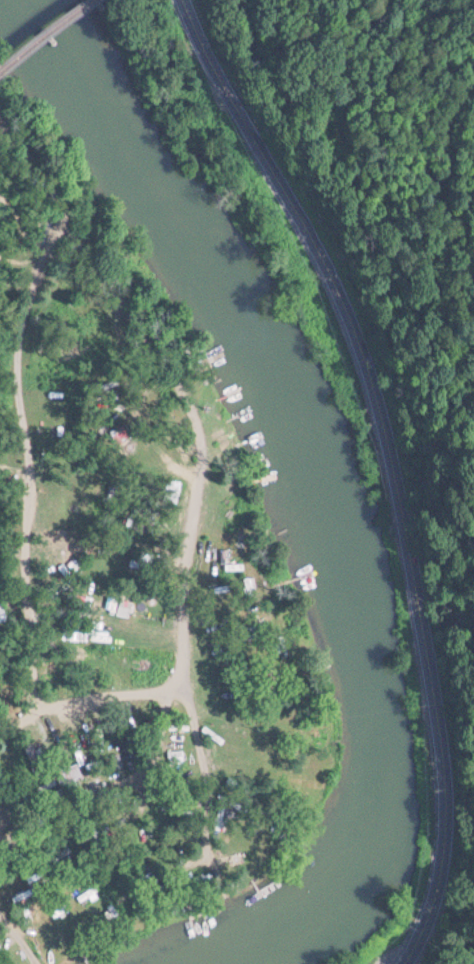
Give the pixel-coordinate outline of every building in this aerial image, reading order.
[(132,602),(113,598),(111,610),(129,614),(132,602)] [(21,743),(35,766),(44,760),(30,738),(21,743)] [(279,751),(271,748),(265,768),(274,770),(279,751)]
